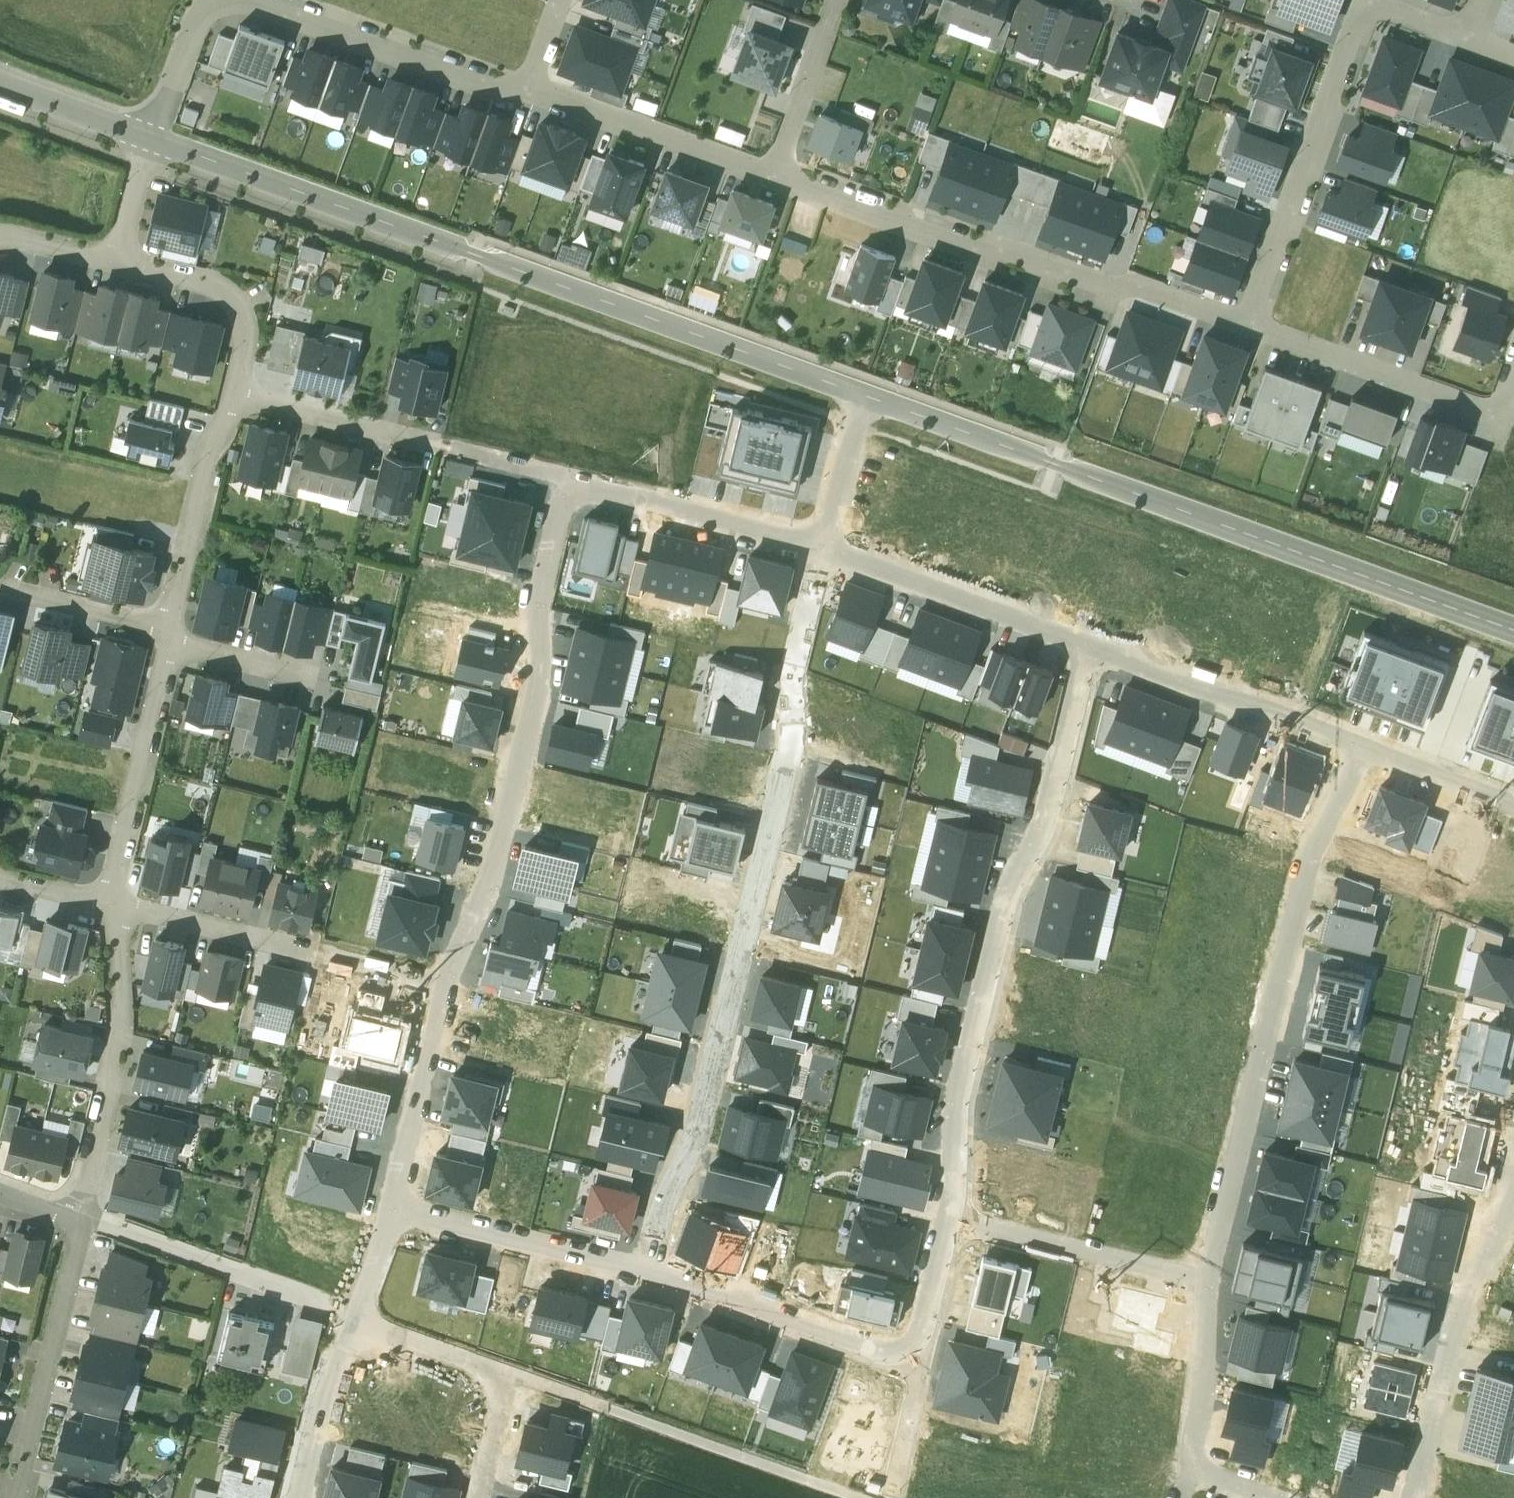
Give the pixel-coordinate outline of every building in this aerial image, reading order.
[(640,0),(584,0),(583,2),(634,21),(646,25),(653,5),(640,0)] [(891,10),(896,21),(907,16),(914,19),(921,0),(863,0),(891,10)] [(941,3),(933,27),(946,32),(951,18),(949,17),(955,1),(953,0),(942,0),(941,3)] [(955,1),(949,17),(951,18),(972,25),(981,0),(955,0),(955,1)] [(972,25),(992,33),(994,33),(1000,17),(1006,0),(981,0),(972,25)] [(1010,24),(1010,25),(1023,29),(1033,0),(1019,0),(1011,21),(1010,24)] [(1038,0),(1033,0),(1023,29),(1017,44),(1042,53),(1059,7),(1038,0)] [(1189,0),(1168,0),(1157,30),(1171,35),(1166,49),(1168,50),(1167,52),(1163,63),(1181,69),(1204,6),(1189,0)] [(1283,0),(1272,0),(1265,20),(1293,31),(1299,16),(1280,9),(1283,0)] [(1280,9),(1299,16),(1328,27),(1338,0),(1283,0),(1280,9)] [(1454,9),(1457,0),(1432,0),(1454,9)] [(1507,1),(1505,0),(1497,23),(1513,29),(1513,3),(1507,1)] [(748,30),(778,40),(786,16),(753,5),(744,29),(748,30)] [(1084,16),(1059,7),(1042,53),(1067,62),(1072,51),(1083,18),(1084,16)] [(618,15),(614,27),(648,39),(653,27),(646,25),(634,21),(618,15)] [(1000,17),(994,33),(992,33),(987,46),(1001,51),(1010,25),(1010,24),(1011,21),(1000,17)] [(1098,24),(1083,18),(1072,51),(1087,56),(1098,24)] [(240,26),(236,40),(226,68),(271,83),(285,41),(240,26)] [(567,49),(628,71),(637,48),(610,38),(575,26),(567,49)] [(614,27),(610,38),(645,50),(649,39),(648,39),(614,27)] [(1271,44),(1289,50),(1294,37),(1267,28),(1262,41),(1271,44)] [(778,40),(748,30),(733,74),(775,89),(785,61),(788,62),(794,46),(778,40)] [(1166,50),(1118,32),(1117,34),(1102,77),(1102,78),(1101,77),(1101,79),(1102,80),(1103,79),(1130,89),(1130,91),(1132,91),(1134,92),(1134,91),(1149,96),(1149,97),(1151,97),(1151,95),(1153,88),(1163,63),(1167,52),(1168,50),(1166,49),(1166,50)] [(236,40),(219,34),(210,62),(226,68),(236,40)] [(1420,50),(1384,37),(1364,93),(1400,105),(1409,79),(1420,50)] [(1289,50),(1271,44),(1266,58),(1256,55),(1248,77),(1258,80),(1254,91),(1258,93),(1288,103),(1297,107),(1302,91),(1305,92),(1311,76),(1308,75),(1314,60),(1289,50)] [(628,71),(567,49),(558,72),(592,84),(620,94),(628,71)] [(336,60),(310,50),(306,61),(296,88),(294,95),(319,104),(336,60)] [(283,83),(296,88),(306,61),(292,57),(283,83)] [(1060,75),(1063,65),(1041,57),(1037,67),(1060,75)] [(1464,126),(1484,70),(1450,58),(1439,89),(1430,114),(1464,126)] [(361,69),(336,60),(319,104),(345,113),(348,107),(357,80),(361,69)] [(1181,69),(1163,63),(1153,88),(1172,95),(1181,69)] [(1464,126),(1497,138),(1506,114),(1513,91),(1513,81),(1484,70),(1464,126)] [(1130,89),(1103,79),(1102,80),(1101,79),(1101,77),(1102,78),(1102,77),(1091,73),(1083,93),(1125,108),(1132,91),(1130,91),(1130,89)] [(413,87),(390,79),(374,123),(397,132),(413,87)] [(1397,114),(1411,119),(1423,84),(1409,79),(1400,105),(1397,114)] [(371,85),(357,80),(348,107),(361,111),(370,86),(371,85)] [(620,94),(592,84),(588,94),(623,107),(627,96),(620,94)] [(1439,89),(1423,84),(1411,119),(1427,124),(1430,114),(1439,89)] [(359,118),(374,123),(385,91),(370,86),(361,111),(359,118)] [(435,95),(413,87),(397,132),(419,140),(435,95)] [(1149,96),(1134,91),(1134,92),(1132,91),(1125,108),(1162,122),(1172,95),(1153,88),(1151,95),(1151,97),(1149,97),(1149,96)] [(925,133),(936,96),(919,91),(908,128),(925,133)] [(1279,130),(1288,103),(1258,93),(1249,119),(1269,126),(1279,130)] [(488,114),(466,106),(461,118),(449,151),(472,159),(488,114)] [(419,140),(434,145),(446,112),(431,107),(419,140)] [(841,109),(837,121),(863,129),(870,132),(874,121),(841,109)] [(461,118),(446,112),(434,145),(449,151),(461,118)] [(510,122),(488,114),(472,159),(494,167),(505,135),(510,122)] [(1509,154),(1513,140),(1513,117),(1506,114),(1497,138),(1494,149),(1509,154)] [(837,121),(820,115),(810,148),(853,161),(863,129),(837,121)] [(1233,127),(1265,138),(1269,126),(1249,119),(1237,115),(1233,127)] [(546,176),(562,129),(541,121),(534,139),(524,168),(546,176)] [(1366,121),(1360,139),(1389,149),(1396,132),(1366,121)] [(720,126),(716,135),(741,145),(744,135),(720,126)] [(1265,138),(1232,127),(1223,152),(1233,155),(1231,161),(1253,169),(1246,189),(1268,197),(1285,145),(1265,138)] [(562,129),(546,176),(568,183),(578,153),(584,137),(562,129)] [(941,167),(951,142),(951,140),(929,132),(919,159),(941,167)] [(1360,139),(1349,134),(1339,162),(1383,179),(1394,151),(1389,149),(1360,139)] [(521,140),(505,135),(494,167),(510,172),(521,140)] [(523,171),(524,168),(534,139),(523,136),(512,168),(523,171)] [(962,208),(982,154),(951,142),(941,167),(931,196),(962,208)] [(645,163),(608,150),(605,159),(593,190),(589,202),(627,215),(645,163)] [(578,153),(568,183),(566,187),(579,192),(581,186),(591,158),(578,153)] [(592,154),(581,186),(593,190),(605,159),(592,154)] [(995,220),(1005,191),(1015,166),(982,154),(962,208),(995,220)] [(1005,191),(1027,200),(1038,171),(1015,164),(1015,166),(1005,191)] [(709,183),(666,169),(652,211),(695,225),(703,199),(709,183)] [(1038,171),(1027,200),(1050,208),(1060,182),(1061,179),(1038,171)] [(1208,188),(1237,198),(1241,187),(1211,177),(1208,188)] [(1346,177),(1339,195),(1369,206),(1375,188),(1346,177)] [(1040,236),(1072,247),(1091,193),(1060,182),(1050,208),(1040,236)] [(1213,202),(1233,210),(1237,198),(1208,188),(1207,187),(1203,199),(1213,202)] [(772,203),(732,189),(727,201),(719,225),(760,239),(772,203)] [(1339,195),(1328,191),(1318,219),(1363,235),(1373,207),(1369,206),(1339,195)] [(1124,205),(1091,193),(1072,247),(1104,259),(1114,232),(1124,205)] [(206,205),(160,194),(148,240),(164,244),(195,252),(195,251),(200,230),(206,208),(206,205)] [(718,198),(716,204),(711,218),(706,232),(715,235),(727,201),(718,198)] [(703,199),(695,225),(692,233),(704,237),(706,232),(711,218),(716,204),(703,199)] [(1233,210),(1213,202),(1199,239),(1244,256),(1245,256),(1259,219),(1233,210)] [(1124,205),(1114,232),(1127,237),(1137,210),(1124,205)] [(206,208),(200,230),(215,234),(221,211),(206,208)] [(1244,256),(1199,239),(1185,277),(1230,293),(1244,256)] [(321,263),(325,249),(303,243),(299,256),(321,263)] [(195,252),(164,244),(161,256),(196,264),(199,252),(195,251),(195,252)] [(895,257),(862,245),(847,290),(880,301),(888,276),(895,257)] [(962,273),(924,260),(907,308),(944,322),(954,294),(962,273)] [(3,309),(11,278),(12,273),(0,271),(0,319),(0,320),(3,309)] [(33,317),(61,324),(70,287),(72,278),(44,271),(33,317)] [(1373,302),(1381,279),(1364,273),(1356,296),(1373,302)] [(904,282),(888,276),(880,301),(877,310),(892,315),(896,304),(904,282)] [(896,304),(907,308),(917,280),(906,276),(904,282),(896,304)] [(29,282),(11,278),(3,309),(22,313),(29,282)] [(1386,340),(1405,288),(1381,279),(1373,302),(1362,332),(1386,340)] [(1023,294),(985,281),(978,302),(967,330),(1005,344),(1015,315),(1023,294)] [(433,308),(439,286),(422,282),(415,304),(433,308)] [(130,290),(99,283),(96,294),(86,291),(76,328),(88,331),(88,333),(118,341),(130,290)] [(1461,302),(1470,305),(1495,314),(1501,298),(1467,286),(1461,302)] [(86,291),(70,287),(61,324),(76,328),(86,291)] [(1405,288),(1386,340),(1411,349),(1421,319),(1430,297),(1405,288)] [(158,297),(130,290),(118,341),(149,348),(151,340),(163,343),(171,312),(155,308),(158,297)] [(944,322),(956,326),(966,298),(954,294),(944,322)] [(1447,303),(1430,297),(1421,319),(1439,325),(1447,303)] [(978,302),(966,298),(956,326),(967,330),(978,302)] [(1094,320),(1048,304),(1044,315),(1033,349),(1028,363),(1073,379),(1094,320)] [(1504,317),(1495,314),(1470,305),(1456,345),(1489,357),(1504,317)] [(504,312),(513,315),(515,309),(506,306),(504,312)] [(1030,310),(1027,319),(1019,344),(1033,349),(1044,315),(1030,310)] [(163,343),(179,347),(187,316),(171,312),(163,343)] [(1134,377),(1154,321),(1129,312),(1119,338),(1109,368),(1134,377)] [(1027,319),(1015,315),(1005,344),(1017,348),(1019,344),(1027,319)] [(223,325),(187,316),(179,347),(176,361),(212,370),(223,325)] [(1096,321),(1089,337),(1099,341),(1106,324),(1096,321)] [(1154,321),(1134,377),(1161,386),(1171,357),(1181,331),(1154,321)] [(306,330),(278,323),(267,365),(295,372),(305,334),(306,330)] [(360,349),(305,334),(295,372),(292,384),(338,396),(345,370),(354,372),(360,349)] [(1109,368),(1119,338),(1108,334),(1096,368),(1107,372),(1109,368)] [(1245,349),(1205,335),(1184,394),(1224,408),(1234,381),(1245,349)] [(403,394),(411,360),(396,356),(388,391),(403,394)] [(411,360),(403,394),(401,403),(438,411),(448,365),(411,357),(411,360)] [(1182,361),(1171,357),(1159,391),(1170,395),(1172,390),(1182,361)] [(1194,365),(1182,361),(1172,390),(1184,394),(1194,365)] [(1294,377),(1265,367),(1251,407),(1244,426),(1273,436),(1294,377)] [(1322,387),(1294,377),(1273,436),(1301,446),(1307,428),(1322,387)] [(1246,385),(1234,381),(1225,408),(1237,412),(1246,385)] [(1353,397),(1351,405),(1342,428),(1387,443),(1398,413),(1353,397)] [(185,407),(150,398),(144,420),(172,428),(179,429),(185,407)] [(1351,405),(1330,398),(1318,431),(1339,438),(1342,428),(1351,405)] [(710,402),(704,426),(727,432),(733,408),(710,402)] [(1233,422),(1244,426),(1251,407),(1240,403),(1237,412),(1233,422)] [(747,411),(733,408),(727,432),(719,464),(740,470),(739,477),(775,486),(777,479),(797,484),(811,427),(799,424),(800,421),(782,417),(782,420),(763,415),(764,412),(748,408),(747,411)] [(144,420),(131,417),(122,452),(169,464),(175,442),(169,440),(172,428),(144,420)] [(1434,422),(1421,418),(1407,458),(1424,464),(1425,459),(1451,468),(1460,440),(1464,429),(1436,419),(1434,422)] [(287,431),(249,423),(238,478),(276,487),(280,463),(287,431)] [(1317,431),(1307,428),(1301,446),(1311,450),(1317,431)] [(335,443),(310,437),(305,460),(299,483),(300,483),(324,489),(335,443)] [(1487,450),(1460,440),(1451,468),(1449,473),(1448,475),(1475,484),(1487,450)] [(361,450),(335,443),(324,489),(349,495),(350,495),(355,472),(361,450)] [(419,464),(386,456),(380,478),(375,498),(377,499),(385,501),(384,502),(399,506),(400,504),(409,506),(419,464)] [(292,466),(286,492),(297,495),(300,483),(299,483),(305,460),(294,457),(292,466)] [(292,466),(280,463),(276,487),(275,490),(286,492),(292,466)] [(355,472),(350,495),(349,495),(346,507),(358,510),(367,475),(355,472)] [(367,475),(358,510),(373,514),(377,499),(375,498),(380,478),(367,475)] [(471,477),(468,488),(474,490),(503,496),(505,485),(471,477)] [(522,534),(529,506),(530,503),(503,496),(474,490),(467,521),(522,534)] [(615,582),(617,572),(625,537),(626,535),(617,533),(619,523),(584,515),(571,572),(615,582)] [(522,534),(467,521),(459,552),(487,559),(515,565),(522,534)] [(134,533),(99,525),(96,539),(131,547),(134,533)] [(657,532),(650,561),(644,585),(658,588),(657,593),(675,597),(689,540),(657,532)] [(617,572),(631,575),(635,557),(639,540),(625,537),(617,572)] [(131,547),(96,539),(85,583),(93,585),(116,591),(143,597),(146,582),(151,583),(155,569),(150,568),(153,552),(131,547)] [(716,571),(721,548),(689,540),(675,597),(693,601),(694,597),(708,601),(716,571)] [(459,552),(453,550),(450,562),(485,570),(487,559),(459,552)] [(739,599),(740,600),(781,609),(792,565),(750,555),(741,589),(739,599)] [(650,561),(635,557),(631,575),(626,594),(641,597),(644,585),(650,561)] [(720,615),(727,586),(729,574),(716,571),(708,601),(706,612),(720,615)] [(245,585),(208,577),(196,625),(233,634),(236,621),(244,587),(245,585)] [(863,648),(872,623),(882,594),(847,581),(827,635),(863,648)] [(116,591),(93,585),(90,597),(113,602),(116,591)] [(741,589),(727,586),(720,615),(717,625),(733,629),(740,600),(739,599),(741,589)] [(248,624),(254,601),(257,591),(244,587),(236,621),(248,624)] [(295,599),(269,593),(266,604),(267,605),(261,628),(258,639),(284,646),(295,599)] [(322,606),(295,599),(284,646),(310,652),(313,640),(322,606)] [(254,601),(248,624),(261,628),(267,605),(266,604),(254,601)] [(334,609),(322,606),(313,640),(326,643),(334,609)] [(930,674),(950,619),(921,609),(910,637),(901,663),(930,674)] [(334,610),(326,643),(338,646),(341,634),(346,613),(334,610)] [(12,614),(0,611),(0,664),(12,614)] [(349,674),(371,680),(386,622),(346,613),(341,634),(358,638),(349,674)] [(950,619),(930,674),(959,685),(969,659),(979,630),(950,619)] [(60,671),(68,639),(71,630),(34,622),(23,669),(59,677),(60,671)] [(646,631),(610,623),(607,635),(634,642),(633,646),(642,648),(646,631)] [(883,664),(895,631),(872,623),(863,648),(860,656),(883,664)] [(493,645),(496,633),(469,627),(466,639),(493,645)] [(570,658),(627,672),(633,646),(634,642),(607,635),(578,628),(570,658)] [(901,663),(910,637),(895,631),(883,664),(898,670),(901,663)] [(1424,728),(1448,663),(1364,631),(1339,696),(1424,728)] [(129,641),(110,637),(110,640),(105,639),(99,663),(104,665),(95,702),(128,710),(144,648),(128,645),(129,641)] [(493,645),(466,639),(463,638),(455,671),(498,681),(506,649),(493,645)] [(68,639),(60,671),(85,677),(92,645),(68,639)] [(978,681),(991,686),(1004,653),(991,648),(984,665),(978,681)] [(735,653),(732,664),(756,670),(759,659),(735,653)] [(1013,701),(1028,662),(1004,653),(991,686),(989,692),(1013,701)] [(627,672),(570,658),(563,688),(592,695),(619,702),(620,697),(627,672)] [(711,692),(754,703),(762,672),(756,670),(732,664),(711,659),(703,689),(711,692)] [(984,665),(969,659),(959,685),(956,693),(972,698),(978,681),(984,665)] [(1052,671),(1028,662),(1013,701),(1038,710),(1052,671)] [(228,682),(197,674),(187,715),(218,722),(226,690),(228,682)] [(1466,743),(1513,762),(1513,687),(1492,679),(1466,743)] [(457,684),(454,697),(463,699),(464,698),(489,704),(492,693),(457,684)] [(381,694),(346,686),(342,701),(377,710),(381,694)] [(1136,752),(1157,697),(1126,686),(1117,709),(1106,740),(1136,752)] [(226,690),(218,722),(232,726),(232,723),(239,694),(226,690)] [(263,698),(240,692),(239,694),(232,723),(256,728),(263,698)] [(754,703),(711,692),(703,723),(704,723),(727,729),(756,736),(764,705),(754,703)] [(592,695),(589,708),(614,714),(624,716),(628,699),(620,697),(619,702),(592,695)] [(450,696),(441,732),(492,744),(501,707),(489,704),(464,698),(463,699),(454,697),(450,696)] [(1169,764),(1179,738),(1190,710),(1157,697),(1136,752),(1169,764)] [(298,707),(263,698),(256,728),(261,730),(256,748),(275,752),(278,738),(290,740),(298,707)] [(1104,748),(1106,740),(1117,709),(1105,703),(1094,745),(1104,748)] [(361,714),(325,705),(325,704),(323,704),(314,741),(316,741),(316,740),(353,749),(353,750),(354,750),(363,714),(362,713),(361,714)] [(581,706),(575,730),(597,735),(608,738),(614,714),(589,708),(581,706)] [(114,719),(87,712),(81,737),(108,744),(114,719)] [(727,729),(704,723),(701,735),(724,740),(727,729)] [(1257,736),(1226,724),(1212,760),(1242,772),(1257,736)] [(555,726),(547,761),(588,771),(597,735),(575,730),(555,726)] [(966,733),(961,754),(973,757),(973,756),(995,761),(999,746),(966,733)] [(1166,772),(1188,780),(1201,746),(1179,738),(1169,764),(1166,772)] [(1285,746),(1275,774),(1265,800),(1297,813),(1319,758),(1285,746)] [(969,800),(1020,812),(1031,770),(973,756),(973,757),(967,778),(974,780),(969,800)] [(842,769),(839,782),(868,789),(867,790),(873,792),(877,778),(842,769)] [(1261,769),(1249,802),(1262,808),(1265,800),(1275,774),(1261,769)] [(1243,773),(1231,805),(1241,809),(1253,777),(1243,773)] [(810,810),(860,822),(867,790),(868,789),(839,782),(818,777),(810,810)] [(1411,844),(1424,810),(1427,802),(1378,784),(1364,821),(1389,830),(1387,835),(1411,844)] [(88,808),(53,800),(47,825),(81,833),(88,808)] [(684,815),(713,821),(716,809),(687,802),(684,815)] [(1082,844),(1117,853),(1120,853),(1130,812),(1089,802),(1079,843),(1082,844)] [(939,820),(964,826),(967,811),(938,804),(934,819),(939,820)] [(823,847),(852,854),(860,822),(810,810),(802,842),(823,847)] [(1411,844),(1430,852),(1443,818),(1424,810),(1411,844)] [(734,873),(744,829),(713,821),(684,815),(680,814),(669,858),(682,861),(711,867),(734,873)] [(419,858),(454,867),(464,826),(429,818),(419,858)] [(939,820),(931,852),(987,866),(995,833),(964,826),(939,820)] [(47,825),(42,824),(37,844),(42,851),(39,862),(77,871),(80,860),(87,862),(92,859),(94,852),(91,847),(83,845),(86,835),(81,833),(47,825)] [(141,880),(180,890),(181,884),(189,850),(192,839),(170,834),(168,841),(152,837),(141,880)] [(218,843),(204,840),(201,853),(196,871),(208,873),(212,857),(214,857),(218,843)] [(588,858),(591,848),(563,841),(560,851),(579,856),(588,858)] [(569,897),(579,856),(560,851),(521,842),(512,884),(537,890),(567,897),(569,897)] [(1085,869),(1111,876),(1117,853),(1082,844),(1077,867),(1085,869)] [(823,847),(820,861),(830,863),(855,869),(858,856),(852,854),(823,847)] [(181,884),(192,887),(196,871),(201,853),(189,850),(181,884)] [(923,886),(950,892),(979,899),(987,866),(931,852),(923,886)] [(274,857),(260,854),(257,867),(259,868),(255,885),(267,887),(274,857)] [(214,857),(212,857),(208,873),(201,902),(224,907),(235,862),(214,857)] [(820,861),(802,857),(797,878),(793,878),(792,883),(824,890),(830,863),(820,861)] [(709,877),(711,867),(682,861),(680,870),(709,877)] [(257,867),(235,862),(224,907),(248,913),(255,885),(259,868),(257,867)] [(1111,876),(1085,869),(1081,884),(1108,890),(1116,892),(1119,878),(1111,876)] [(282,873),(271,870),(264,897),(276,900),(280,884),(282,873)] [(390,878),(386,891),(390,892),(434,903),(440,878),(407,870),(404,882),(390,878)] [(1340,893),(1370,900),(1373,886),(1339,873),(1334,892),(1340,893)] [(1100,923),(1108,890),(1081,884),(1052,876),(1044,909),(1100,923)] [(829,892),(824,890),(792,883),(784,881),(774,926),(818,936),(829,892)] [(316,893),(280,884),(276,900),(271,919),(308,927),(310,917),(313,904),(316,893)] [(933,902),(947,906),(950,892),(923,886),(915,884),(912,898),(933,902)] [(567,897),(537,890),(534,905),(563,912),(567,897)] [(434,903),(390,892),(379,938),(425,949),(429,932),(433,933),(435,922),(432,921),(436,903),(434,903)] [(1340,893),(1336,911),(1373,920),(1377,902),(1370,900),(1340,893)] [(933,902),(930,918),(960,926),(964,910),(947,906),(933,902)] [(0,908),(0,942),(11,945),(12,945),(17,921),(19,913),(0,908)] [(1100,923),(1044,909),(1036,942),(1065,949),(1092,956),(1100,923)] [(501,946),(539,955),(544,937),(553,939),(557,921),(510,910),(501,946)] [(1369,952),(1376,921),(1373,920),(1336,911),(1331,910),(1324,941),(1369,952)] [(922,949),(964,960),(972,929),(960,926),(930,918),(922,949)] [(68,925),(48,920),(45,931),(38,960),(45,962),(60,965),(61,964),(77,968),(87,927),(69,923),(68,925)] [(30,924),(17,921),(12,945),(11,945),(8,956),(21,959),(29,927),(30,924)] [(1481,950),(1498,954),(1503,935),(1477,925),(1471,949),(1480,951),(1481,950)] [(45,931),(29,927),(21,959),(21,962),(32,964),(30,973),(41,976),(45,962),(38,960),(45,931)] [(184,945),(156,938),(144,985),(172,992),(180,960),(184,945)] [(671,953),(698,960),(702,945),(675,938),(671,953)] [(536,970),(539,955),(501,946),(493,944),(485,977),(502,981),(527,987),(531,969),(536,970)] [(914,981),(946,988),(957,991),(964,960),(922,949),(914,981)] [(1092,956),(1065,949),(1062,963),(1096,972),(1099,958),(1092,956)] [(242,959),(207,950),(198,988),(233,997),(242,959)] [(659,950),(651,982),(697,993),(705,962),(698,960),(671,953),(659,950)] [(1506,995),(1512,997),(1513,990),(1513,958),(1498,954),(1481,950),(1480,951),(1472,987),(1476,988),(1506,995)] [(1340,970),(1343,958),(1325,954),(1323,965),(1340,970)] [(172,992),(172,995),(183,997),(192,963),(180,960),(172,992)] [(300,973),(265,964),(259,992),(258,994),(260,994),(258,1002),(259,1002),(255,1020),(256,1020),(287,1027),(288,1022),(293,1019),(295,1011),(292,1006),(300,973)] [(1356,1010),(1365,976),(1340,970),(1323,965),(1320,964),(1311,999),(1356,1010)] [(46,966),(46,976),(64,976),(64,966),(46,966)] [(757,1000),(753,1013),(771,1018),(790,1022),(799,985),(762,976),(759,989),(758,989),(755,1000),(757,1000)] [(527,987),(502,981),(499,995),(533,1003),(536,989),(527,987)] [(910,996),(938,1003),(942,1004),(946,988),(914,981),(910,996)] [(655,1017),(683,1024),(689,1025),(697,993),(651,982),(643,1014),(655,1017)] [(1500,1008),(1503,1009),(1506,995),(1476,988),(1472,1001),(1500,1008)] [(259,992),(247,989),(239,1024),(254,1028),(256,1020),(255,1020),(259,1002),(258,1002),(260,994),(258,994),(259,992)] [(903,994),(898,1017),(905,1019),(932,1026),(938,1003),(910,996),(903,994)] [(1347,1046),(1356,1010),(1311,999),(1302,1035),(1306,1036),(1323,1040),(1347,1046)] [(1469,1017),(1496,1024),(1500,1008),(1472,1001),(1464,999),(1461,1015),(1469,1017)] [(652,1032),(679,1038),(683,1024),(655,1017),(652,1032)] [(1457,1047),(1511,1061),(1513,1049),(1513,1032),(1509,1031),(1510,1027),(1496,1024),(1469,1017),(1466,1032),(1461,1031),(1457,1047)] [(771,1018),(767,1031),(774,1033),(790,1037),(794,1023),(790,1022),(771,1018)] [(905,1019),(894,1060),(935,1071),(939,1056),(941,1057),(944,1045),(941,1044),(944,1029),(932,1026),(905,1019)] [(91,1035),(44,1024),(43,1028),(38,1031),(37,1036),(40,1041),(35,1062),(38,1062),(72,1071),(82,1073),(91,1035)] [(682,1039),(679,1038),(652,1032),(647,1030),(643,1048),(672,1056),(670,1063),(676,1064),(682,1039)] [(790,1037),(774,1033),(771,1044),(795,1050),(805,1053),(808,1041),(790,1037)] [(1323,1040),(1306,1036),(1303,1046),(1321,1051),(1323,1040)] [(771,1044),(746,1038),(737,1076),(772,1085),(772,1087),(787,1090),(791,1074),(789,1074),(795,1050),(771,1044)] [(631,1046),(621,1086),(662,1095),(672,1056),(643,1048),(631,1046)] [(208,1053),(178,1047),(176,1058),(193,1061),(206,1064),(208,1053)] [(1458,1065),(1455,1079),(1481,1086),(1507,1092),(1511,1074),(1508,1073),(1511,1061),(1457,1047),(1453,1064),(1458,1065)] [(176,1058),(144,1051),(136,1088),(186,1098),(193,1061),(176,1058)] [(1323,1052),(1320,1066),(1345,1071),(1350,1072),(1353,1059),(1323,1052)] [(1035,1068),(1060,1074),(1068,1076),(1071,1065),(1038,1057),(1035,1068)] [(1288,1093),(1337,1104),(1345,1071),(1320,1066),(1296,1060),(1288,1093)] [(997,1091),(1053,1105),(1060,1074),(1035,1068),(1004,1061),(997,1091)] [(72,1071),(38,1062),(34,1075),(69,1083),(72,1071)] [(329,1063),(326,1075),(338,1078),(354,1082),(357,1069),(329,1063)] [(867,1085),(872,1086),(901,1092),(905,1076),(871,1068),(867,1085)] [(281,1087),(283,1073),(271,1071),(268,1084),(281,1087)] [(455,1116),(487,1123),(492,1100),(501,1102),(505,1082),(466,1073),(465,1077),(454,1074),(445,1113),(455,1116)] [(1442,1093),(1477,1101),(1481,1086),(1455,1079),(1446,1077),(1442,1093)] [(354,1082),(338,1078),(329,1113),(357,1120),(379,1125),(387,1090),(354,1082)] [(863,1122),(882,1127),(922,1136),(930,1099),(901,1092),(872,1086),(863,1122)] [(1020,1129),(1045,1135),(1053,1105),(997,1091),(989,1121),(1020,1129)] [(1337,1104),(1288,1093),(1281,1126),(1302,1131),(1330,1137),(1337,1104)] [(1447,1110),(1473,1117),(1477,1101),(1442,1093),(1438,1110),(1447,1112),(1447,1110)] [(608,1111),(637,1118),(641,1103),(616,1097),(606,1095),(603,1110),(608,1111)] [(784,1124),(790,1125),(794,1107),(760,1099),(756,1113),(785,1120),(784,1124)] [(0,1132),(0,1137),(12,1140),(16,1125),(21,1105),(7,1102),(0,1132)] [(193,1110),(164,1103),(161,1114),(183,1120),(183,1121),(190,1123),(193,1110)] [(720,1143),(776,1156),(784,1124),(785,1120),(756,1113),(730,1106),(720,1143)] [(161,1114),(130,1107),(121,1141),(175,1154),(176,1152),(182,1148),(184,1140),(180,1133),(183,1121),(183,1120),(161,1114)] [(1438,1125),(1435,1141),(1489,1154),(1496,1126),(1486,1124),(1487,1120),(1473,1117),(1447,1110),(1447,1112),(1443,1126),(1438,1125)] [(610,1157),(634,1163),(656,1168),(666,1125),(637,1118),(608,1111),(598,1155),(610,1157)] [(357,1120),(329,1113),(323,1138),(351,1145),(357,1120)] [(452,1131),(487,1140),(490,1124),(487,1123),(455,1116),(452,1131)] [(85,1121),(71,1118),(66,1137),(67,1137),(63,1153),(77,1156),(85,1121)] [(872,1138),(879,1139),(882,1127),(863,1122),(859,1121),(856,1134),(872,1138)] [(16,1125),(12,1140),(7,1164),(32,1170),(41,1131),(16,1125)] [(1020,1129),(1017,1141),(1052,1150),(1055,1137),(1045,1135),(1020,1129)] [(66,1137),(41,1131),(32,1170),(57,1176),(63,1153),(67,1137),(66,1137)] [(487,1140),(452,1131),(446,1155),(481,1164),(487,1140)] [(1302,1131),(1299,1145),(1331,1153),(1335,1138),(1330,1137),(1302,1131)] [(351,1145),(323,1138),(316,1137),(312,1154),(347,1162),(351,1145)] [(879,1139),(872,1138),(869,1152),(904,1160),(907,1146),(879,1139)] [(1486,1167),(1489,1154),(1435,1141),(1431,1157),(1435,1158),(1432,1172),(1432,1173),(1459,1179),(1483,1185),(1488,1167),(1486,1167)] [(1296,1144),(1293,1157),(1313,1162),(1312,1164),(1328,1167),(1331,1153),(1299,1145),(1296,1144)] [(1305,1195),(1312,1164),(1313,1162),(1293,1157),(1265,1151),(1257,1184),(1305,1195)] [(369,1167),(347,1162),(312,1154),(307,1152),(302,1174),(306,1175),(302,1194),(360,1207),(369,1167)] [(929,1165),(904,1160),(869,1152),(860,1190),(924,1205),(929,1182),(925,1181),(929,1165)] [(472,1202),(481,1164),(446,1155),(436,1153),(427,1192),(472,1202)] [(162,1164),(131,1157),(127,1175),(158,1183),(162,1164)] [(607,1169),(631,1175),(634,1163),(610,1157),(607,1169)] [(768,1183),(774,1184),(778,1169),(743,1161),(741,1172),(768,1179),(768,1183)] [(704,1192),(762,1206),(768,1183),(768,1179),(741,1172),(710,1165),(704,1192)] [(634,1176),(631,1175),(607,1169),(598,1167),(594,1182),(630,1191),(634,1176)] [(1455,1194),(1459,1179),(1432,1173),(1432,1172),(1423,1170),(1419,1186),(1455,1194)] [(127,1175),(119,1174),(112,1202),(158,1212),(164,1184),(158,1183),(127,1175)] [(637,1193),(630,1191),(594,1182),(586,1216),(574,1213),(571,1226),(619,1238),(622,1226),(628,1227),(637,1193)] [(1297,1227),(1305,1195),(1257,1184),(1249,1217),(1274,1223),(1297,1229),(1297,1227)] [(1406,1232),(1454,1244),(1463,1207),(1416,1195),(1406,1232)] [(891,1224),(894,1212),(862,1204),(859,1216),(891,1224)] [(747,1234),(746,1236),(753,1238),(760,1219),(726,1209),(720,1225),(747,1234)] [(691,1214),(685,1232),(740,1252),(746,1236),(747,1234),(720,1225),(691,1214)] [(919,1231),(891,1224),(859,1216),(857,1216),(847,1256),(910,1271),(919,1231)] [(1297,1229),(1274,1223),(1271,1236),(1305,1244),(1309,1230),(1297,1227),(1297,1229)] [(41,1244),(27,1240),(24,1234),(15,1232),(11,1250),(5,1273),(6,1273),(3,1285),(29,1291),(32,1280),(33,1280),(41,1244)] [(734,1270),(740,1252),(685,1232),(678,1250),(734,1270)] [(1454,1244),(1406,1232),(1397,1267),(1445,1279),(1454,1244)] [(1243,1243),(1237,1266),(1297,1280),(1302,1257),(1243,1243)] [(0,1247),(0,1272),(5,1273),(11,1250),(0,1247)] [(464,1299),(471,1272),(473,1262),(425,1250),(416,1287),(464,1299)] [(146,1262),(112,1251),(108,1267),(143,1275),(146,1262)] [(972,1302),(1005,1310),(1009,1293),(1025,1297),(1031,1269),(1016,1265),(983,1257),(972,1302)] [(108,1267),(104,1266),(101,1279),(105,1280),(103,1286),(98,1289),(98,1292),(144,1304),(150,1277),(143,1275),(108,1267)] [(1291,1303),(1297,1280),(1237,1266),(1232,1289),(1291,1303)] [(853,1269),(849,1282),(884,1291),(887,1278),(853,1269)] [(462,1307),(485,1312),(494,1277),(471,1272),(464,1299),(462,1307)] [(1382,1289),(1407,1295),(1410,1283),(1381,1275),(1378,1288),(1382,1289)] [(884,1291),(849,1282),(841,1281),(836,1307),(843,1309),(895,1328),(903,1296),(884,1291)] [(531,1323),(578,1334),(586,1300),(587,1297),(540,1286),(531,1323)] [(1382,1289),(1376,1311),(1429,1325),(1435,1302),(1407,1295),(1382,1289)] [(144,1304),(98,1292),(97,1295),(100,1300),(98,1306),(94,1305),(91,1318),(95,1319),(138,1329),(144,1304)] [(629,1298),(625,1318),(619,1345),(661,1354),(671,1308),(629,1298)] [(578,1334),(602,1340),(608,1314),(610,1306),(586,1300),(578,1334)] [(989,1334),(999,1337),(1005,1310),(972,1302),(966,1329),(989,1334)] [(1244,1317),(1267,1322),(1270,1310),(1247,1305),(1244,1317)] [(258,1314),(246,1311),(245,1315),(228,1311),(218,1355),(263,1366),(274,1322),(257,1318),(258,1314)] [(1429,1325),(1376,1311),(1370,1333),(1397,1340),(1424,1347),(1429,1325)] [(323,1320),(295,1314),(289,1340),(316,1346),(323,1320)] [(625,1318),(608,1314),(602,1340),(600,1348),(617,1352),(619,1345),(625,1318)] [(1242,1359),(1276,1367),(1282,1342),(1287,1343),(1291,1328),(1267,1322),(1244,1317),(1239,1316),(1230,1356),(1242,1359)] [(138,1329),(95,1319),(92,1331),(135,1342),(138,1329)] [(687,1366),(717,1377),(733,1334),(703,1323),(694,1344),(687,1366)] [(135,1342),(92,1331),(89,1343),(132,1354),(135,1342)] [(1394,1353),(1397,1340),(1370,1333),(1367,1333),(1364,1345),(1394,1353)] [(733,1334),(717,1377),(746,1388),(755,1366),(762,1345),(733,1334)] [(989,1334),(985,1350),(999,1354),(1012,1356),(1015,1341),(999,1337),(989,1334)] [(669,1369),(684,1375),(687,1366),(694,1344),(680,1339),(669,1369)] [(316,1346),(289,1340),(282,1367),(310,1374),(316,1346)] [(132,1354),(89,1343),(86,1342),(82,1355),(86,1356),(85,1362),(80,1365),(79,1368),(126,1379),(132,1354)] [(985,1350),(958,1343),(948,1384),(940,1383),(935,1403),(981,1415),(997,1419),(1003,1395),(994,1392),(991,1387),(999,1354),(985,1350)] [(793,1351),(783,1378),(771,1411),(809,1425),(810,1426),(832,1365),(793,1351)] [(1238,1376),(1272,1384),(1276,1367),(1242,1359),(1238,1376)] [(1368,1383),(1411,1394),(1417,1371),(1374,1360),(1368,1383)] [(770,1372),(755,1366),(746,1388),(744,1396),(759,1401),(769,1373),(770,1372)] [(1467,1406),(1513,1417),(1513,1376),(1477,1367),(1467,1406)] [(126,1379),(79,1368),(78,1371),(81,1376),(80,1382),(76,1381),(73,1394),(77,1395),(119,1405),(126,1379)] [(783,1378),(769,1373),(759,1401),(757,1406),(771,1411),(783,1378)] [(1411,1394),(1368,1383),(1362,1405),(1405,1416),(1411,1394)] [(1223,1429),(1236,1432),(1231,1456),(1263,1463),(1269,1438),(1262,1437),(1272,1398),(1233,1389),(1223,1429)] [(119,1405),(77,1395),(74,1407),(87,1410),(116,1417),(117,1417),(119,1405)] [(1458,1445),(1499,1454),(1513,1458),(1513,1417),(1467,1406),(1458,1445)] [(116,1417),(87,1410),(84,1422),(115,1430),(118,1417),(117,1417),(116,1417)] [(809,1425),(771,1411),(766,1424),(804,1438),(809,1425)] [(549,1427),(574,1433),(580,1434),(584,1421),(553,1413),(549,1427)] [(220,1492),(231,1495),(244,1497),(267,1497),(284,1430),(238,1418),(231,1445),(244,1449),(240,1468),(226,1465),(220,1492)] [(84,1422),(70,1419),(67,1431),(64,1430),(59,1451),(62,1452),(59,1465),(103,1476),(108,1455),(113,1452),(118,1434),(115,1430),(84,1422)] [(543,1466),(565,1471),(574,1433),(549,1427),(527,1422),(518,1460),(543,1466)] [(1354,1497),(1370,1497),(1375,1477),(1392,1481),(1401,1442),(1361,1432),(1351,1471),(1343,1469),(1337,1494),(1354,1497)] [(380,1477),(385,1455),(350,1446),(344,1469),(380,1477)] [(1499,1454),(1496,1468),(1513,1472),(1513,1458),(1499,1454)] [(445,1469),(411,1461),(407,1478),(441,1486),(445,1469)] [(380,1477),(344,1469),(333,1466),(325,1497),(375,1497),(380,1477)] [(539,1482),(568,1489),(572,1473),(565,1471),(543,1466),(539,1482)] [(441,1486),(407,1478),(402,1497),(456,1497),(458,1490),(441,1486)] [(94,1486),(70,1480),(68,1492),(91,1497),(94,1486)] [(880,1484),(869,1481),(867,1489),(878,1492),(880,1484)] [(231,1495),(220,1492),(197,1485),(194,1497),(231,1497),(231,1495)] [(50,1487),(48,1497),(92,1497),(91,1497),(68,1492),(50,1487)]
